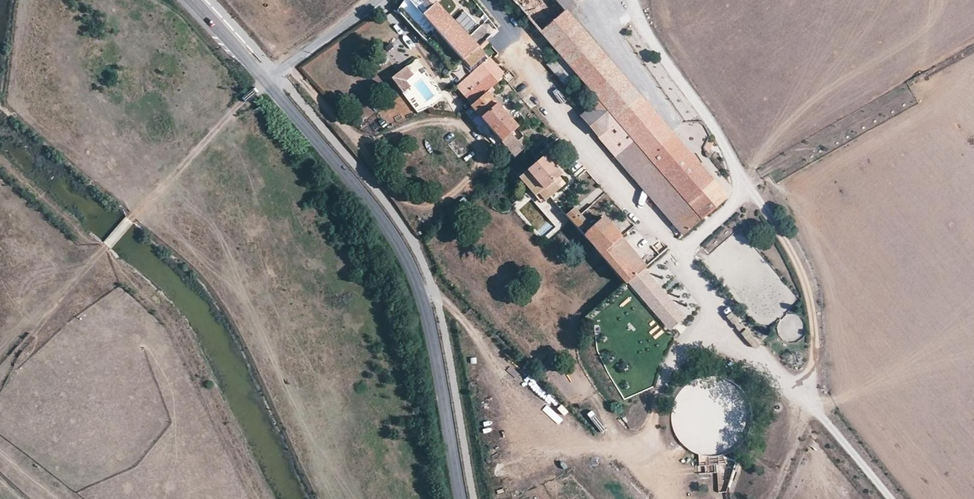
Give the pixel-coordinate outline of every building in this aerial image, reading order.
[(443,0),(408,0),(422,15),(452,48),(463,61),(479,47),(478,46),(471,38),(446,12),(438,4),(443,0)] [(581,82),(598,102),(584,115),(580,118),(614,156),(632,141),(614,121),(642,97),(567,10),(558,0),(511,0),(581,82)] [(567,10),(575,2),(573,0),(558,0),(567,10)] [(470,31),(477,22),(462,12),(456,22),(470,31)] [(405,61),(404,49),(397,50),(396,43),(386,44),(387,63),(405,61)] [(463,61),(469,67),(484,54),(479,47),(463,61)] [(570,72),(556,57),(547,65),(561,81),(570,72)] [(549,76),(544,80),(558,99),(563,95),(549,76)] [(598,102),(581,82),(566,94),(584,115),(598,102)] [(501,142),(518,127),(487,92),(470,107),(501,142)] [(614,121),(632,141),(614,156),(630,176),(676,137),(642,97),(614,121)] [(682,236),(728,197),(676,137),(630,176),(682,236)] [(545,155),(526,171),(543,191),(561,174),(545,155)] [(582,234),(591,227),(574,207),(565,215),(582,234)] [(600,257),(622,237),(604,216),(591,227),(582,234),(581,235),(600,257)] [(622,237),(600,257),(624,285),(626,284),(645,268),(647,266),(622,237)] [(686,317),(645,268),(626,284),(667,333),(686,317)] [(710,316),(691,330),(695,335),(714,321),(710,316)] [(784,317),(783,338),(800,338),(801,317),(784,317)]
